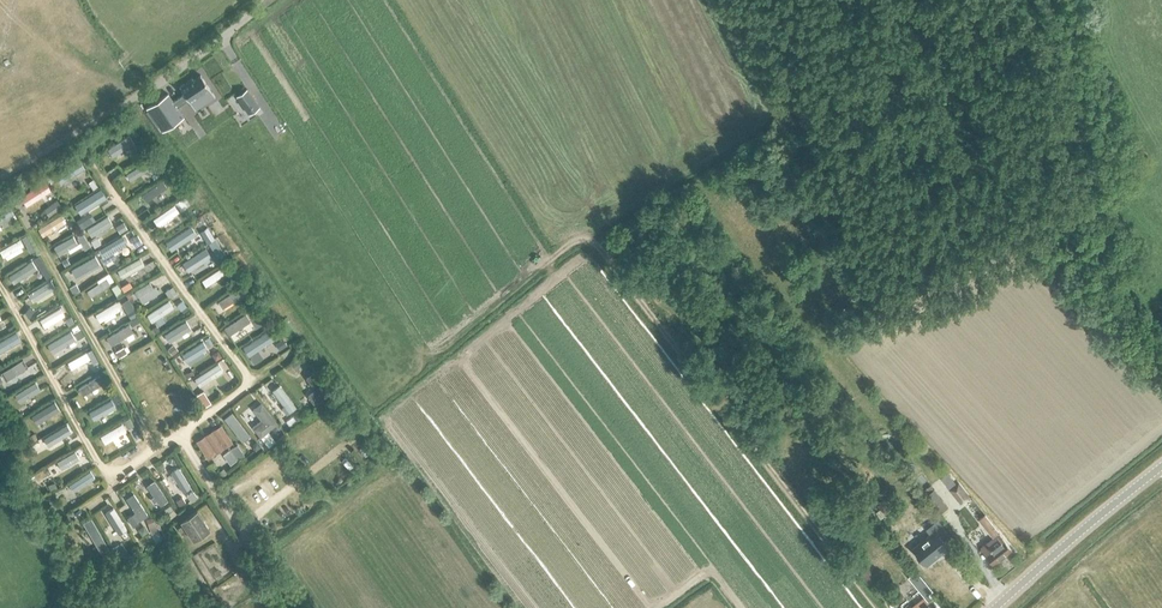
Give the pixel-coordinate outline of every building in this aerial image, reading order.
[(184,92),(172,101),(176,107),(188,98),(195,109),(215,96),(200,75),(193,79),(192,77),(179,85),(184,92)] [(246,88),(235,96),(241,105),(252,97),(246,88)] [(147,108),(162,131),(183,116),(176,107),(172,101),(168,94),(147,108)] [(134,130),(129,133),(133,138),(138,135),(134,130)] [(131,138),(112,150),(116,156),(135,144),(131,138)] [(79,158),(55,173),(62,183),(86,167),(79,158)] [(146,163),(130,172),(134,179),(142,174),(144,177),(148,174),(146,171),(149,169),(146,163)] [(161,166),(154,170),(158,177),(165,173),(161,166)] [(93,179),(89,182),(93,189),(97,186),(93,179)] [(162,180),(141,195),(145,201),(166,186),(162,180)] [(45,181),(21,197),(26,205),(51,190),(45,181)] [(96,190),(73,204),(78,212),(94,203),(95,205),(99,203),(97,201),(101,198),(96,190)] [(185,196),(175,203),(181,211),(191,204),(185,196)] [(57,199),(44,208),(49,215),(62,206),(57,199)] [(174,204),(153,218),(158,225),(179,211),(177,209),(174,204)] [(0,209),(0,222),(13,213),(7,205),(0,209)] [(61,213),(38,228),(43,236),(66,221),(61,213)] [(107,215),(87,227),(91,234),(104,226),(106,229),(110,226),(109,223),(111,222),(107,215)] [(89,216),(78,223),(81,228),(93,222),(89,216)] [(200,218),(195,221),(198,226),(203,223),(200,218)] [(123,221),(116,225),(120,231),(127,227),(123,221)] [(207,226),(200,231),(208,242),(214,238),(207,226)] [(189,227),(172,238),(176,245),(186,239),(187,241),(192,238),(191,235),(193,234),(189,227)] [(160,231),(154,235),(158,241),(164,236),(160,231)] [(137,234),(130,238),(135,246),(142,242),(137,234)] [(26,235),(21,237),(26,245),(30,242),(30,241),(26,235)] [(123,236),(99,250),(104,258),(107,256),(109,259),(115,256),(113,253),(128,244),(123,236)] [(96,237),(91,241),(95,247),(101,243),(98,238),(96,237)] [(0,251),(0,254),(2,258),(4,257),(6,260),(22,251),(20,248),(23,246),(19,240),(0,251)] [(70,241),(57,248),(61,255),(66,252),(67,255),(72,252),(71,249),(74,247),(70,241)] [(38,255),(33,258),(37,265),(43,262),(38,255)] [(66,256),(61,259),(65,266),(70,263),(66,256)] [(139,256),(117,269),(122,278),(129,273),(131,275),(136,272),(135,270),(144,265),(139,256)] [(90,257),(69,269),(73,275),(87,267),(90,271),(96,267),(94,263),(90,257)] [(32,260),(12,273),(16,279),(36,267),(32,260)] [(221,267),(201,279),(205,285),(225,273),(221,267)] [(47,268),(41,272),(46,279),(51,275),(47,268)] [(106,277),(87,290),(91,296),(110,283),(106,277)] [(50,280),(28,293),(33,300),(55,287),(50,280)] [(129,282),(121,287),(124,292),(132,287),(129,282)] [(76,283),(69,287),(73,293),(80,289),(76,283)] [(117,283),(111,287),(117,297),(123,293),(117,283)] [(155,286),(138,296),(142,303),(160,293),(155,286)] [(172,286),(165,290),(168,296),(176,291),(172,286)] [(238,288),(218,300),(222,307),(242,295),(241,292),(238,288)] [(168,299),(147,314),(152,321),(155,320),(158,325),(165,320),(162,315),(174,307),(168,299)] [(183,300),(177,304),(181,310),(182,309),(184,312),(189,309),(183,300)] [(116,301),(95,313),(100,321),(121,308),(119,306),(122,305),(119,301),(117,302),(116,301)] [(260,304),(255,311),(261,315),(266,308),(260,304)] [(30,305),(24,313),(27,318),(29,317),(29,316),(35,308),(30,305)] [(59,307),(39,319),(44,327),(64,315),(59,307)] [(134,308),(127,312),(131,318),(138,314),(134,308)] [(245,313),(224,327),(229,334),(250,320),(245,313)] [(138,315),(129,321),(132,325),(141,320),(138,315)] [(71,316),(65,319),(69,324),(74,321),(71,316)] [(186,320),(164,334),(169,342),(191,328),(186,320)] [(128,323),(106,336),(111,344),(133,331),(128,323)] [(80,327),(72,332),(76,339),(84,334),(80,327)] [(70,330),(47,344),(52,352),(75,339),(70,330)] [(243,346),(249,355),(274,339),(268,330),(243,346)] [(0,340),(0,351),(21,339),(16,331),(0,340)] [(283,337),(276,342),(281,348),(287,344),(283,337)] [(203,341),(182,354),(186,360),(207,347),(203,341)] [(174,344),(168,349),(172,354),(178,349),(174,344)] [(123,346),(116,350),(120,356),(127,352),(123,346)] [(218,350),(212,354),(216,360),(222,356),(218,350)] [(86,351),(67,361),(71,369),(84,362),(85,365),(88,364),(86,361),(90,358),(86,351)] [(95,356),(88,360),(96,373),(103,369),(95,356)] [(301,357),(291,364),(295,369),(305,362),(301,357)] [(23,358),(0,372),(5,380),(19,371),(21,374),(25,371),(24,368),(28,366),(23,358)] [(219,362),(196,377),(201,383),(224,368),(219,362)] [(100,374),(78,388),(82,395),(104,382),(100,374)] [(35,380),(16,393),(21,400),(40,388),(35,380)] [(110,382),(104,386),(108,394),(115,391),(110,382)] [(276,405),(282,413),(293,403),(281,388),(275,393),(281,401),(276,405)] [(204,390),(196,395),(200,401),(208,396),(204,390)] [(116,393),(111,396),(114,403),(120,400),(116,393)] [(208,396),(200,401),(204,407),(212,402),(208,396)] [(111,400),(90,411),(94,418),(114,406),(111,400)] [(312,407),(306,412),(308,415),(315,410),(312,407)] [(299,411),(293,415),(297,420),(303,416),(299,411)] [(130,416),(123,420),(127,428),(134,424),(130,416)] [(250,434),(238,420),(232,424),(244,439),(250,434)] [(122,422),(100,435),(105,444),(127,431),(122,422)] [(66,424),(46,436),(51,444),(62,437),(63,439),(68,436),(67,434),(71,432),(66,424)] [(206,436),(197,442),(207,458),(216,452),(224,447),(231,442),(220,426),(213,431),(206,436)] [(260,436),(256,439),(264,449),(269,445),(262,437),(261,437),(260,436)] [(254,443),(253,447),(256,450),(262,446),(257,440),(254,443)] [(237,444),(230,449),(237,459),(244,454),(237,444)] [(29,447),(22,450),(24,455),(32,452),(29,447)] [(77,449),(56,461),(60,468),(81,455),(77,449)] [(176,479),(177,481),(174,482),(178,487),(180,485),(182,488),(183,489),(190,484),(178,466),(171,470),(176,479)] [(90,470),(68,484),(73,491),(95,477),(90,470)] [(949,472),(940,478),(948,488),(956,481),(949,472)] [(950,489),(961,504),(971,496),(959,482),(950,489)] [(947,506),(931,485),(922,491),(939,513),(947,506)] [(192,490),(186,495),(190,502),(197,497),(192,490)] [(54,492),(47,495),(50,502),(57,500),(54,492)] [(182,496),(176,500),(179,505),(185,502),(182,496)] [(170,504),(164,509),(169,517),(177,512),(175,508),(173,509),(170,504)] [(159,510),(155,513),(158,519),(163,515),(159,510)] [(181,520),(194,540),(210,530),(197,510),(181,520)] [(851,522),(857,529),(871,518),(865,510),(851,522)] [(981,547),(994,564),(1012,550),(999,534),(997,531),(998,530),(985,515),(979,520),(992,535),(993,534),(995,537),(981,547)] [(153,516),(146,518),(148,524),(155,522),(153,516)] [(896,517),(891,520),(900,531),(905,528),(896,517)] [(930,534),(914,548),(927,564),(949,546),(946,542),(953,537),(938,519),(926,529),(930,534)] [(121,542),(113,547),(118,555),(126,551),(121,542)] [(860,575),(870,588),(880,580),(870,567),(860,575)] [(911,607),(941,607),(929,594),(933,591),(916,570),(908,577),(925,597),(911,607)]
